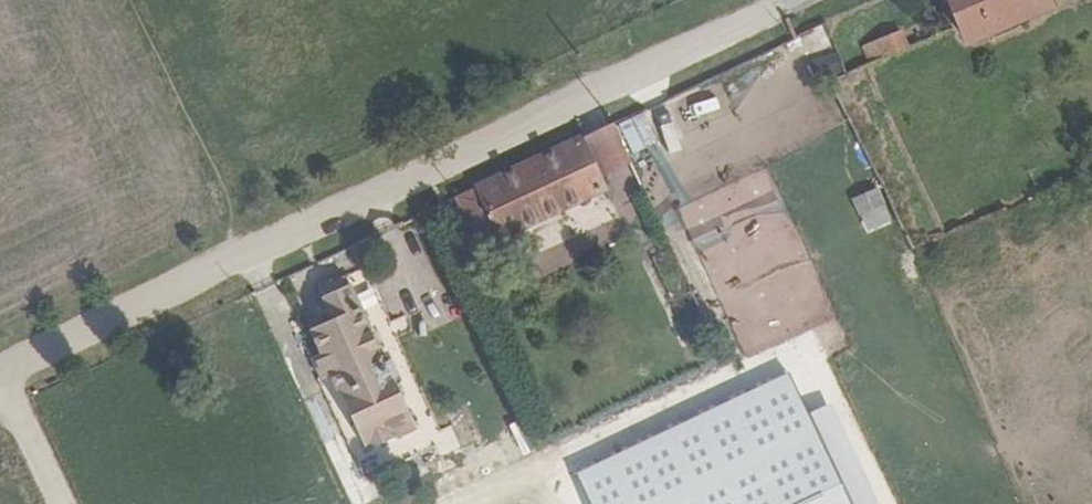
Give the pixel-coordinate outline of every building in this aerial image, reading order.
[(956,23),(963,39),(1048,2),(1047,0),(946,0),(956,23)] [(820,24),(806,31),(823,69),(839,62),(820,24)] [(860,46),(867,61),(906,44),(899,29),(860,46)] [(613,123),(454,198),(477,248),(607,187),(594,157),(623,144),(613,123)] [(877,184),(850,196),(867,233),(893,222),(877,184)] [(332,320),(308,331),(318,355),(309,360),(319,382),(329,378),(363,451),(413,428),(343,278),(318,289),(332,320)]
